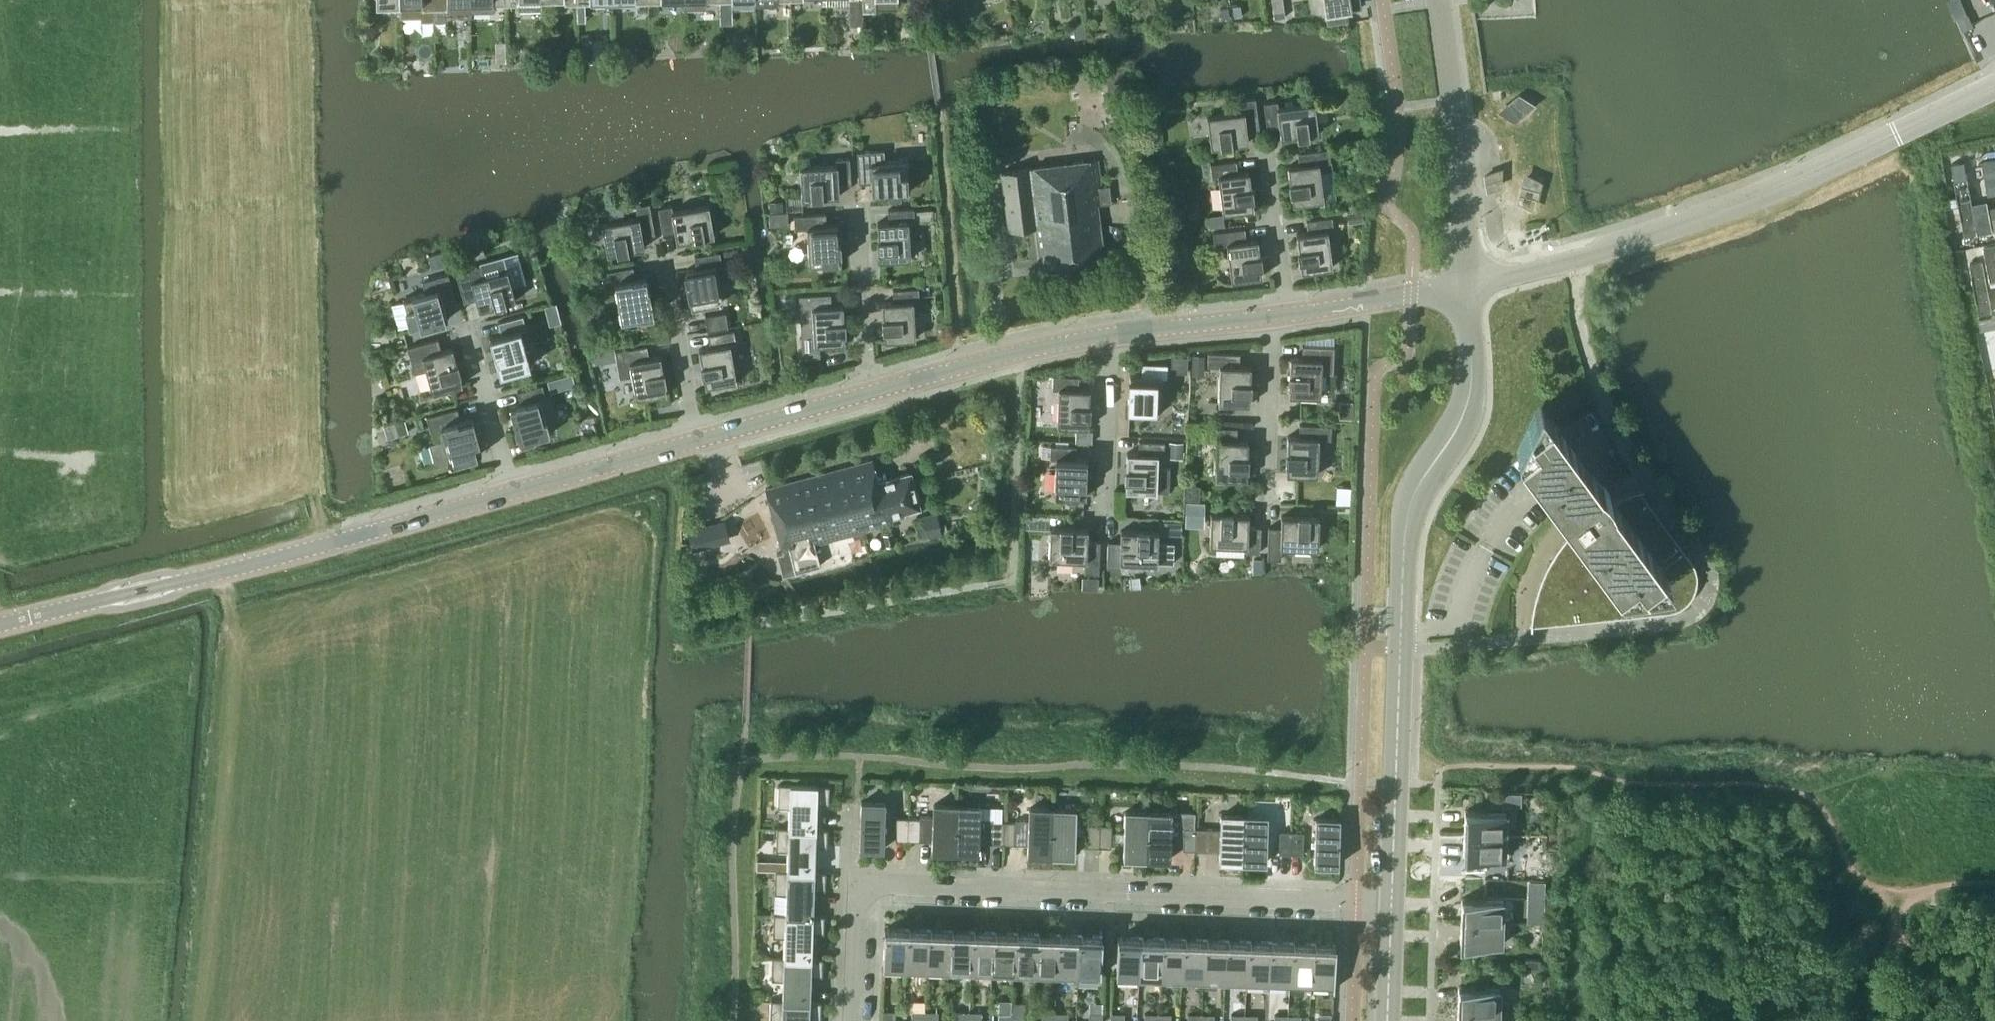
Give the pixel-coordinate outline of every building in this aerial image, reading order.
[(399,1),(399,0),(376,0),(376,13),(378,13),(377,1),(399,1)] [(435,0),(399,0),(399,1),(399,16),(400,16),(400,15),(421,15),(421,19),(434,18),(434,19),(435,19),(435,6),(435,0)] [(435,6),(449,5),(449,17),(470,17),(470,0),(435,0),(435,6)] [(506,5),(520,4),(520,12),(542,12),(541,0),(506,0),(506,5)] [(876,5),(897,5),(897,0),(862,0),(862,9),(876,9),(876,5)] [(1327,19),(1347,16),(1346,5),(1361,3),(1361,0),(1324,0),(1327,19)] [(733,1),(721,1),(721,21),(733,21),(733,1)] [(586,3),(578,3),(578,15),(586,15),(586,3)] [(1240,5),(1232,6),(1234,16),(1242,15),(1240,5)] [(1273,7),(1274,17),(1285,15),(1284,6),(1273,7)] [(1228,7),(1220,8),(1222,18),(1230,16),(1228,7)] [(1970,27),(1973,26),(1974,25),(1969,14),(1968,14),(1965,15),(1958,18),(1964,30),(1970,27)] [(1519,94),(1503,109),(1514,120),(1529,105),(1519,94)] [(1243,111),(1207,115),(1211,146),(1248,142),(1247,130),(1259,129),(1255,97),(1242,99),(1243,111)] [(1277,100),(1264,102),(1267,127),(1279,126),(1281,137),(1318,132),(1314,102),(1278,106),(1277,100)] [(1299,164),(1288,165),(1293,203),(1324,199),(1319,163),(1331,161),(1329,148),(1298,152),(1299,164)] [(884,149),(857,151),(859,182),(871,181),(872,193),(910,191),(908,160),(884,161),(884,149)] [(836,164),(800,166),(802,198),(839,195),(839,184),(851,183),(849,157),(836,158),(836,164)] [(1099,159),(1002,170),(1010,229),(1042,226),(1047,264),(1105,257),(1103,241),(1107,241),(1100,203),(1114,201),(1112,184),(1103,185),(1099,159)] [(1984,161),(1989,192),(1994,191),(1994,159),(1984,161)] [(1210,160),(1202,161),(1204,177),(1212,176),(1210,163),(1210,160)] [(1236,160),(1210,163),(1212,176),(1212,177),(1218,176),(1223,212),(1254,208),(1249,171),(1237,172),(1236,160)] [(1955,179),(1968,177),(1965,161),(1952,163),(1955,179)] [(1488,188),(1501,184),(1497,171),(1485,175),(1488,188)] [(1526,176),(1518,201),(1531,205),(1539,180),(1526,176)] [(1960,205),(1973,203),(1968,177),(1955,179),(1960,205)] [(791,221),(790,200),(773,201),(774,221),(791,221)] [(1993,229),(1987,200),(1973,203),(1977,228),(1978,232),(1993,229)] [(638,216),(602,223),(608,254),(645,247),(643,236),(655,233),(649,202),(636,205),(638,216)] [(1977,228),(1973,203),(1960,205),(1965,231),(1977,228)] [(672,205),(658,207),(663,232),(675,230),(677,241),(714,235),(709,204),(673,210),(672,205)] [(889,221),(877,222),(880,259),(911,258),(908,221),(914,221),(914,207),(888,209),(889,221)] [(1347,212),(1348,223),(1362,221),(1360,210),(1347,212)] [(826,213),(794,215),(795,228),(807,227),(809,264),(840,262),(838,224),(826,225),(826,213)] [(1223,214),(1207,216),(1209,227),(1224,225),(1223,214)] [(1308,231),(1296,233),(1301,270),(1332,266),(1328,230),(1333,229),(1332,216),(1306,219),(1308,231)] [(1244,227),(1213,231),(1215,245),(1227,243),(1231,279),(1262,276),(1257,238),(1246,239),(1244,227)] [(1994,276),(1994,244),(1984,246),(1990,277),(1994,276)] [(445,251),(429,255),(432,267),(448,263),(445,251)] [(459,251),(448,254),(451,266),(462,263),(459,251)] [(697,267),(685,269),(692,306),(723,301),(716,265),(722,264),(720,251),(694,255),(697,267)] [(482,264),(456,271),(465,302),(477,298),(480,309),(516,299),(508,269),(505,258),(482,264)] [(1975,288),(1988,285),(1983,260),(1970,262),(1975,288)] [(633,266),(602,271),(607,298),(618,296),(622,319),(653,313),(646,276),(635,278),(633,266)] [(403,298),(404,301),(392,304),(398,327),(410,324),(412,328),(448,318),(445,307),(457,303),(448,273),(423,280),(426,292),(403,298)] [(1993,311),(1988,285),(1975,288),(1980,313),(1993,311)] [(894,301),(882,302),(884,339),(916,338),(913,301),(919,301),(918,287),(893,289),(894,301)] [(799,294),(801,321),(803,357),(820,356),(820,343),(845,342),(843,304),(831,305),(831,293),(799,294)] [(730,327),(727,312),(707,316),(710,331),(730,327)] [(502,333),(490,336),(501,373),(531,364),(521,329),(527,327),(523,314),(498,321),(502,333)] [(1979,316),(1981,328),(1994,326),(1994,314),(1979,316)] [(711,346),(699,348),(706,385),(737,380),(730,344),(736,343),(734,329),(708,334),(711,346)] [(438,338),(408,346),(415,372),(426,369),(433,391),(463,383),(453,347),(441,350),(438,338)] [(647,345),(622,349),(615,350),(619,378),(632,375),(636,397),(667,392),(660,355),(649,357),(647,345)] [(1291,357),(1289,394),(1320,395),(1321,372),(1333,373),(1334,346),(1303,345),(1302,357),(1291,357)] [(599,350),(591,352),(593,364),(601,362),(599,350)] [(1208,352),(1208,365),(1220,365),(1218,402),(1249,403),(1251,365),(1239,365),(1240,353),(1208,352)] [(1193,354),(1193,371),(1203,371),(1203,354),(1193,354)] [(1188,356),(1171,356),(1170,371),(1188,371),(1188,356)] [(1130,374),(1128,412),(1160,413),(1161,377),(1167,377),(1167,363),(1142,362),(1141,375),(1130,374)] [(574,374),(549,381),(552,392),(577,385),(574,374)] [(1053,375),(1053,388),(1059,388),(1057,425),(1088,426),(1090,388),(1078,388),(1079,376),(1055,375),(1053,375)] [(521,403),(510,406),(520,442),(550,434),(540,398),(546,397),(542,384),(518,391),(521,403)] [(458,407),(427,416),(431,429),(442,426),(446,439),(430,444),(436,465),(482,453),(472,416),(461,419),(458,407)] [(1343,407),(1343,420),(1352,420),(1352,407),(1343,407)] [(1530,628),(1532,628),(1532,623),(1546,622),(1560,621),(1560,620),(1573,619),(1587,618),(1600,616),(1614,615),(1628,613),(1628,614),(1641,612),(1655,611),(1664,610),(1668,610),(1669,609),(1673,608),(1677,607),(1681,604),(1681,605),(1682,604),(1686,601),(1689,598),(1691,595),(1691,594),(1690,594),(1692,590),(1694,586),(1695,582),(1695,577),(1695,573),(1694,568),(1692,564),(1690,560),(1687,557),(1687,556),(1679,545),(1671,535),(1663,523),(1655,513),(1648,504),(1647,501),(1646,502),(1638,491),(1643,489),(1642,488),(1634,490),(1628,492),(1620,496),(1612,499),(1608,495),(1610,494),(1603,485),(1602,486),(1599,482),(1592,473),(1593,473),(1580,455),(1549,414),(1529,428),(1536,438),(1517,452),(1540,483),(1554,501),(1560,510),(1560,509),(1574,527),(1568,534),(1564,538),(1560,544),(1555,551),(1550,558),(1547,565),(1544,571),(1542,576),(1539,582),(1536,591),(1534,598),(1533,606),(1531,616),(1530,628)] [(405,420),(393,423),(396,435),(408,432),(405,420)] [(1288,435),(1286,473),(1317,474),(1319,438),(1331,438),(1331,425),(1300,423),(1299,436),(1288,435)] [(1188,425),(1188,438),(1198,438),(1198,425),(1188,425)] [(1217,440),(1216,454),(1205,453),(1205,476),(1247,478),(1248,440),(1237,439),(1237,427),(1205,426),(1205,439),(1217,440)] [(1075,430),(1075,442),(1092,442),(1092,430),(1075,430)] [(1125,490),(1157,491),(1169,491),(1170,466),(1158,466),(1158,454),(1164,454),(1164,441),(1139,440),(1138,452),(1127,452),(1125,490)] [(1170,442),(1169,452),(1183,452),(1183,442),(1170,442)] [(1051,444),(1050,458),(1056,458),(1055,495),(1086,496),(1087,458),(1076,458),(1076,445),(1051,444)] [(920,506),(911,471),(878,480),(872,459),(846,466),(864,530),(894,522),(892,515),(904,512),(904,510),(920,506)] [(846,466),(766,487),(783,552),(778,553),(784,574),(821,564),(815,543),(864,530),(846,466)] [(1186,503),(1186,522),(1201,522),(1201,503),(1186,503)] [(925,516),(931,536),(943,532),(938,513),(925,516)] [(1211,513),(1210,544),(1246,545),(1246,551),(1260,552),(1261,526),(1248,525),(1249,514),(1211,513)] [(1269,526),(1267,558),(1281,558),(1281,546),(1318,548),(1319,517),(1281,515),(1281,527),(1269,526)] [(1172,521),(1172,533),(1181,534),(1182,521),(1172,521)] [(703,528),(707,544),(726,538),(722,523),(703,528)] [(1050,527),(1049,558),(1086,559),(1085,571),(1099,572),(1100,540),(1088,540),(1088,528),(1050,527)] [(1108,541),(1107,566),(1121,567),(1121,561),(1157,562),(1157,561),(1158,541),(1158,531),(1121,529),(1120,541),(1108,541)] [(1158,541),(1157,561),(1174,562),(1175,541),(1158,541)] [(1099,576),(1083,576),(1082,587),(1098,587),(1099,576)] [(790,807),(789,827),(816,828),(817,802),(829,802),(829,785),(779,783),(778,806),(790,807)] [(1507,789),(1507,799),(1518,799),(1518,789),(1507,789)] [(886,802),(861,801),(860,847),(884,848),(886,802)] [(933,804),(932,849),(955,850),(957,805),(933,804)] [(957,805),(955,850),(979,851),(979,840),(992,840),(992,842),(1004,843),(1004,821),(1002,820),(1002,807),(981,806),(981,805),(957,805)] [(1027,853),(1051,854),(1053,808),(1029,807),(1027,853)] [(1076,809),(1053,808),(1051,854),(1075,855),(1076,809)] [(1172,812),(1148,812),(1147,857),(1170,858),(1171,841),(1184,842),(1184,848),(1195,848),(1196,810),(1180,810),(1180,814),(1172,814),(1172,812)] [(1506,812),(1486,811),(1465,810),(1464,833),(1505,834),(1506,812)] [(1147,857),(1148,812),(1125,811),(1123,856),(1147,857)] [(1219,860),(1243,861),(1244,815),(1221,814),(1219,860)] [(1268,816),(1244,815),(1243,861),(1266,862),(1268,816)] [(896,839),(908,839),(909,817),(897,817),(896,839)] [(920,839),(920,818),(909,817),(908,839),(920,839)] [(1314,863),(1338,864),(1340,819),(1316,818),(1314,863)] [(1004,821),(1004,843),(1015,843),(1016,821),(1004,821)] [(1087,846),(1099,846),(1100,824),(1088,824),(1087,846)] [(1111,846),(1112,824),(1100,824),(1099,846),(1111,846)] [(788,850),(787,870),(815,871),(815,845),(827,845),(828,828),(816,828),(789,827),(777,826),(776,850),(788,850)] [(1208,850),(1208,829),(1197,829),(1196,850),(1208,850)] [(1219,829),(1208,829),(1208,850),(1219,850),(1219,829)] [(1291,853),(1291,831),(1280,830),(1279,852),(1291,853)] [(1302,853),(1303,831),(1291,831),(1291,853),(1302,853)] [(1505,856),(1505,834),(1464,833),(1464,855),(1505,856)] [(757,859),(757,869),(772,869),(773,860),(757,859)] [(786,893),(786,913),(813,914),(814,888),(825,889),(826,871),(815,871),(787,870),(776,869),(775,893),(786,893)] [(1503,900),(1482,899),(1462,898),(1461,921),(1502,922),(1503,900)] [(785,936),(784,956),(811,957),(812,931),(824,932),(824,915),(813,914),(786,913),(774,913),(773,936),(785,936)] [(1501,944),(1502,922),(1461,921),(1460,943),(1501,944)] [(907,929),(885,928),(883,966),(906,967),(907,929)] [(907,929),(906,967),(927,968),(929,929),(907,929)] [(929,929),(927,968),(949,969),(950,930),(929,929)] [(972,931),(950,930),(949,969),(970,969),(972,931)] [(993,932),(972,931),(970,969),(992,970),(993,932)] [(993,932),(992,970),(1014,971),(1015,932),(993,932)] [(1015,932),(1014,971),(1035,972),(1037,933),(1015,932)] [(1037,933),(1035,972),(1057,973),(1058,934),(1037,933)] [(1058,934),(1057,973),(1078,973),(1080,935),(1058,934)] [(1080,935),(1078,973),(1101,974),(1102,936),(1080,935)] [(1116,975),(1139,975),(1140,937),(1118,936),(1116,975)] [(1140,937),(1139,975),(1160,976),(1162,938),(1140,937)] [(1162,938),(1160,976),(1182,977),(1183,939),(1162,938)] [(1183,939),(1182,977),(1204,978),(1205,939),(1183,939)] [(1205,939),(1204,978),(1225,979),(1227,940),(1205,939)] [(1227,940),(1225,979),(1247,979),(1248,941),(1227,940)] [(1248,941),(1247,979),(1268,980),(1270,942),(1248,941)] [(1291,943),(1270,942),(1268,980),(1290,981),(1291,943)] [(1291,943),(1290,981),(1312,982),(1313,943),(1291,943)] [(1313,943),(1312,982),(1334,983),(1335,944),(1313,943)] [(755,948),(755,956),(764,956),(764,950),(760,946),(755,948)] [(783,979),(783,999),(810,1000),(811,975),(822,975),(823,958),(811,957),(784,956),(772,956),(772,979),(783,979)] [(1526,959),(1526,968),(1540,968),(1540,959),(1526,959)] [(1500,988),(1479,987),(1459,986),(1458,1009),(1499,1010),(1500,988)] [(783,999),(771,999),(770,1020),(809,1020),(809,1018),(821,1018),(821,1001),(810,1000),(783,999)] [(1499,1010),(1458,1009),(1458,1020),(1499,1020),(1499,1010)] [(882,1020),(896,1020),(896,1010),(883,1010),(882,1020)] [(925,1010),(912,1010),(912,1020),(923,1020),(925,1020),(925,1010)] [(938,1010),(925,1010),(925,1020),(938,1020),(938,1010)] [(969,1011),(956,1011),(955,1020),(969,1020),(969,1011)] [(982,1011),(969,1011),(969,1020),(982,1020),(982,1011)] [(1012,1011),(999,1011),(999,1020),(1012,1020),(1012,1011)] [(1025,1011),(1012,1011),(1012,1020),(1025,1020),(1025,1011)] [(1055,1012),(1042,1012),(1042,1020),(1055,1020),(1055,1012)] [(1068,1012),(1055,1012),(1055,1020),(1068,1020),(1068,1012)] [(1102,1012),(1089,1012),(1089,1020),(1102,1020),(1102,1012)] [(1124,1012),(1111,1012),(1111,1020),(1124,1020),(1124,1012)] [(1158,1013),(1145,1013),(1145,1020),(1158,1020),(1158,1013)] [(1171,1013),(1158,1013),(1158,1020),(1171,1020),(1171,1013)] [(1201,1013),(1188,1013),(1188,1020),(1201,1020),(1201,1013)]
